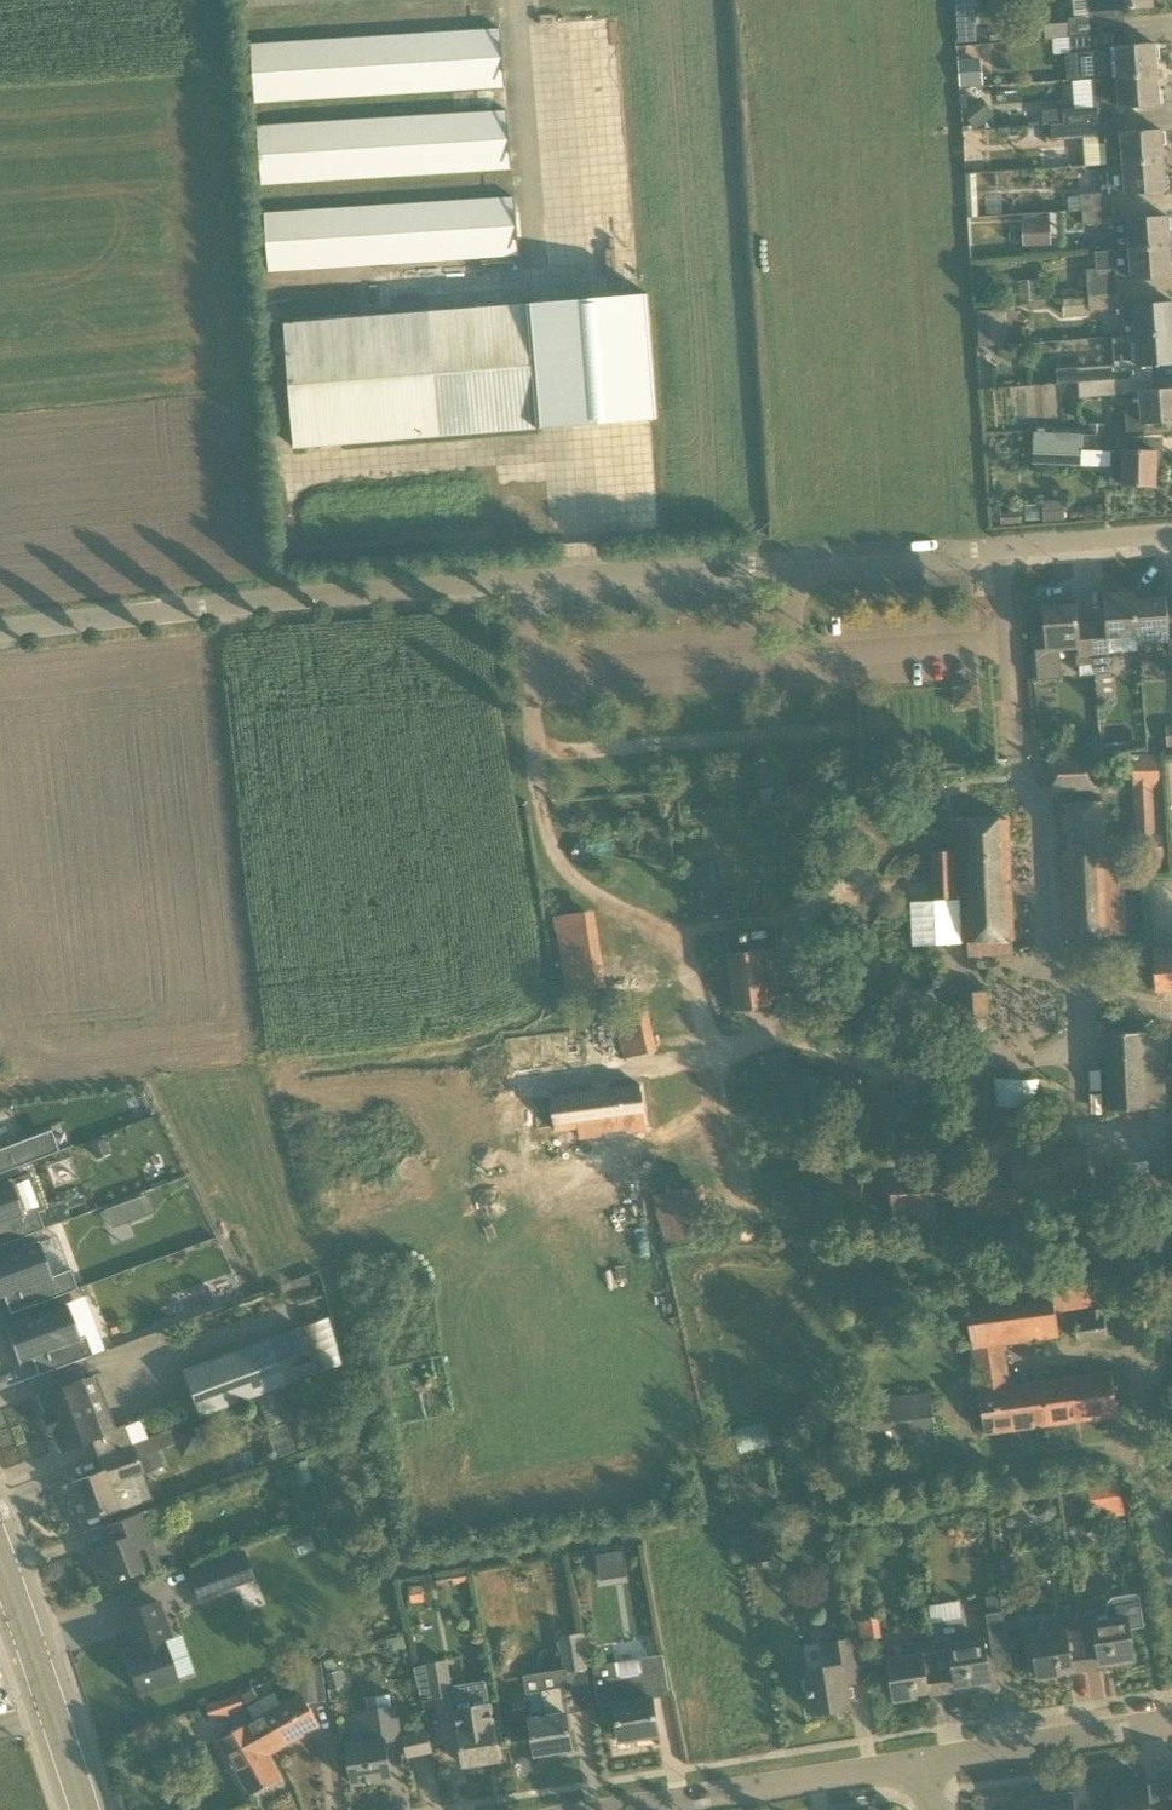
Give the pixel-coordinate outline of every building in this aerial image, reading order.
[(955,10),(975,9),(974,0),(954,0),(955,10)] [(1070,37),(1124,33),(1123,9),(1152,7),(1152,0),(1088,0),(1088,9),(1095,8),(1096,16),(1068,18),(1070,37)] [(976,25),(955,26),(956,43),(976,42),(976,25)] [(502,26),(251,42),(255,102),(506,86),(502,26)] [(1094,51),(1096,77),(1096,79),(1157,75),(1155,43),(1126,45),(1124,33),(1070,37),(1071,52),(1094,51)] [(978,59),(961,61),(964,87),(981,85),(978,59)] [(1104,107),(1114,107),(1114,109),(1159,106),(1157,75),(1096,79),(1092,79),(1094,108),(1104,107)] [(981,98),(962,113),(975,130),(994,114),(981,98)] [(1064,115),(1065,124),(1105,121),(1104,107),(1094,108),(1064,110),(1064,115)] [(508,109),(258,124),(261,184),(513,169),(508,109)] [(1086,165),(1107,164),(1163,160),(1161,129),(1122,132),(1106,133),(1105,121),(1065,124),(1050,125),(1051,141),(1084,138),(1086,165)] [(1165,192),(1163,160),(1107,164),(1109,187),(1103,187),(1103,193),(1081,195),(1082,210),(1112,208),(1111,196),(1127,195),(1165,192)] [(515,196),(264,211),(269,271),(519,255),(515,196)] [(1114,229),(1112,208),(1082,210),(1082,212),(1083,225),(1104,224),(1105,230),(1114,229)] [(1131,250),(1169,247),(1167,215),(1128,218),(1131,250)] [(1050,221),(1021,222),(1022,246),(1051,244),(1050,221)] [(1169,247),(1131,250),(1095,252),(1096,269),(1086,270),(1088,296),(1118,294),(1117,282),(1171,278),(1169,247)] [(1039,280),(1018,281),(1019,301),(1041,300),(1039,280)] [(1118,294),(1088,296),(1062,298),(1063,317),(1090,315),(1089,311),(1110,309),(1111,315),(1120,314),(1118,294)] [(1136,322),(1119,323),(1120,337),(1137,336),(1171,333),(1171,301),(1135,304),(1136,322)] [(538,428),(528,303),(285,323),(295,448),(538,428)] [(977,311),(978,346),(1005,345),(1003,310),(977,311)] [(1137,336),(1139,367),(1171,364),(1171,333),(1137,336)] [(1057,384),(1071,384),(1124,380),(1123,368),(1056,372),(1057,384)] [(1071,384),(1072,399),(1125,395),(1124,380),(1071,384)] [(1143,409),(1124,410),(1125,432),(1144,431),(1144,424),(1171,422),(1171,388),(1142,390),(1143,409)] [(1088,434),(1104,434),(1105,424),(1089,423),(1088,429),(1088,434)] [(1034,433),(1034,437),(1033,465),(1082,466),(1082,449),(1112,451),(1110,484),(1156,486),(1158,451),(1137,450),(1137,437),(1104,435),(1088,434),(1088,435),(1034,433)] [(1063,507),(1044,508),(1044,520),(1064,519),(1063,507)] [(1020,510),(1000,512),(1001,524),(1021,522),(1020,510)] [(1094,664),(1095,674),(1111,673),(1110,653),(1138,650),(1140,650),(1136,599),(1136,592),(1104,594),(1106,622),(1092,623),(1094,664)] [(1138,650),(1139,660),(1167,658),(1168,670),(1171,670),(1171,624),(1169,624),(1166,597),(1136,599),(1140,650),(1138,650)] [(1078,646),(1080,665),(1094,664),(1092,623),(1078,624),(1077,604),(1045,606),(1048,649),(1036,649),(1038,680),(1062,678),(1060,648),(1078,646)] [(1094,664),(1080,665),(1080,675),(1095,674),(1094,664)] [(1111,673),(1095,674),(1097,704),(1098,704),(1113,703),(1111,673)] [(975,685),(952,686),(953,708),(976,707),(975,685)] [(1097,734),(1083,736),(1084,751),(1099,750),(1097,734)] [(1153,782),(1152,754),(1130,755),(1132,783),(1153,782)] [(1095,759),(1049,761),(1050,780),(1096,778),(1095,759)] [(1104,835),(1103,802),(1061,804),(1062,832),(1068,834),(1069,849),(1063,850),(1067,938),(1074,937),(1075,954),(1106,953),(1105,934),(1109,934),(1124,933),(1119,835),(1104,835)] [(959,822),(960,853),(956,854),(956,851),(933,852),(935,900),(958,899),(958,896),(962,895),(964,942),(968,941),(969,949),(990,948),(990,941),(1013,939),(1007,819),(959,822)] [(1158,828),(1133,829),(1135,863),(1159,862),(1158,828)] [(595,910),(555,916),(566,992),(607,986),(595,910)] [(1152,943),(1156,992),(1171,991),(1171,941),(1152,943)] [(650,947),(636,955),(629,942),(607,956),(623,982),(636,974),(641,983),(663,970),(650,947)] [(782,947),(765,949),(729,953),(736,1011),(772,1006),(789,1004),(782,947)] [(833,955),(813,958),(815,975),(835,972),(833,955)] [(986,991),(953,993),(954,1020),(966,1019),(966,1032),(984,1031),(983,1019),(987,1018),(986,991)] [(612,1011),(627,1075),(658,1068),(643,1004),(612,1011)] [(577,1029),(508,1039),(513,1073),(582,1062),(577,1029)] [(1162,1031),(1144,1031),(1105,1033),(1109,1111),(1166,1108),(1162,1031)] [(993,1076),(992,1106),(1030,1107),(1032,1078),(993,1076)] [(600,1119),(623,1116),(624,1127),(642,1125),(636,1080),(546,1092),(547,1096),(550,1122),(551,1126),(573,1123),(575,1134),(601,1130),(600,1119)] [(24,1236),(18,1218),(26,1216),(12,1178),(0,1183),(0,1245),(24,1236)] [(907,1221),(939,1219),(937,1183),(905,1185),(907,1221)] [(704,1184),(652,1196),(664,1249),(716,1238),(704,1184)] [(0,1255),(0,1297),(5,1295),(18,1290),(25,1308),(52,1298),(46,1280),(53,1278),(40,1240),(0,1255)] [(1143,1257),(1088,1265),(1092,1293),(1147,1285),(1143,1257)] [(1003,1343),(1061,1335),(1058,1312),(1091,1307),(1088,1285),(1057,1289),(1053,1261),(991,1270),(995,1299),(967,1302),(978,1379),(1008,1375),(1003,1343)] [(33,1357),(46,1352),(53,1370),(80,1359),(73,1342),(81,1339),(67,1302),(5,1325),(19,1362),(33,1357)] [(1074,1321),(1076,1333),(1077,1340),(1108,1336),(1105,1316),(1104,1317),(1103,1308),(1088,1310),(1089,1319),(1074,1321)] [(198,1416),(311,1374),(295,1329),(181,1371),(198,1416)] [(1112,1372),(1027,1383),(1033,1427),(1118,1415),(1112,1372)] [(90,1438),(97,1458),(131,1445),(124,1424),(113,1428),(93,1375),(39,1395),(46,1413),(41,1415),(48,1433),(53,1432),(59,1450),(90,1438)] [(985,1433),(1033,1427),(1027,1383),(1009,1386),(1008,1375),(978,1379),(985,1433)] [(931,1392),(890,1398),(896,1445),(937,1440),(931,1392)] [(890,1398),(837,1405),(836,1398),(805,1402),(809,1430),(837,1426),(840,1452),(896,1445),(890,1398)] [(99,1518),(122,1509),(153,1498),(144,1474),(138,1458),(157,1451),(175,1444),(181,1458),(216,1445),(205,1418),(170,1431),(147,1439),(133,1444),(131,1445),(97,1458),(102,1471),(67,1484),(81,1520),(98,1513),(99,1518)] [(157,1451),(138,1458),(144,1474),(162,1467),(157,1451)] [(1120,1482),(1102,1485),(1105,1507),(1107,1517),(1124,1514),(1120,1482)] [(1042,1502),(1037,1508),(1038,1516),(1044,1521),(1052,1520),(1057,1514),(1056,1506),(1050,1501),(1042,1502)] [(141,1513),(123,1519),(100,1528),(106,1544),(88,1550),(101,1584),(138,1571),(139,1575),(161,1566),(141,1513)] [(765,1531),(744,1536),(749,1564),(771,1559),(765,1531)] [(186,1570),(198,1601),(254,1579),(243,1548),(186,1570)] [(625,1549),(592,1551),(594,1576),(626,1574),(625,1549)] [(468,1566),(434,1571),(436,1586),(470,1581),(468,1566)] [(1001,1595),(986,1598),(988,1612),(1003,1610),(1001,1595)] [(1078,1617),(1087,1669),(1133,1662),(1133,1657),(1134,1657),(1129,1627),(1144,1624),(1140,1596),(1116,1600),(1113,1600),(1111,1601),(1109,1603),(1107,1605),(1107,1607),(1107,1610),(1107,1611),(1108,1612),(1078,1617)] [(170,1637),(159,1601),(124,1612),(135,1648),(124,1652),(138,1692),(176,1679),(163,1639),(170,1637)] [(929,1619),(957,1617),(956,1601),(928,1602),(929,1619)] [(1004,1612),(987,1614),(992,1644),(1008,1642),(1004,1612)] [(1087,1669),(1078,1617),(1047,1622),(1049,1634),(1033,1637),(1039,1677),(1087,1669)] [(933,1627),(943,1692),(989,1685),(989,1680),(990,1680),(984,1639),(968,1642),(967,1635),(965,1635),(962,1618),(933,1622),(933,1627)] [(904,1657),(889,1659),(895,1700),(943,1692),(933,1627),(925,1628),(928,1641),(902,1645),(904,1657)] [(585,1669),(580,1632),(560,1635),(566,1672),(585,1669)] [(835,1665),(805,1670),(812,1713),(852,1707),(848,1683),(864,1680),(856,1637),(822,1643),(824,1654),(832,1653),(835,1665)] [(653,1698),(670,1695),(663,1654),(640,1658),(643,1672),(616,1677),(614,1668),(598,1670),(600,1679),(596,1680),(600,1706),(615,1704),(617,1716),(621,1740),(659,1734),(655,1710),(653,1698)] [(426,1663),(426,1667),(415,1669),(415,1666),(413,1666),(422,1698),(432,1697),(432,1698),(450,1695),(444,1659),(426,1663)] [(256,1719),(249,1723),(267,1755),(320,1725),(308,1704),(307,1703),(327,1700),(322,1661),(289,1674),(301,1694),(277,1708),(256,1719)] [(326,1674),(325,1674),(330,1690),(344,1686),(339,1670),(326,1674)] [(500,1760),(494,1721),(492,1721),(489,1704),(486,1681),(451,1686),(459,1731),(464,1766),(500,1760)] [(560,1687),(542,1690),(526,1692),(536,1754),(572,1748),(566,1712),(564,1712),(560,1687)] [(367,1741),(347,1745),(353,1784),(392,1777),(386,1740),(400,1738),(395,1707),(392,1707),(389,1694),(364,1698),(367,1711),(362,1712),(367,1741)] [(281,1778),(267,1755),(249,1723),(219,1739),(251,1795),(281,1778)] [(427,1731),(404,1737),(408,1756),(432,1750),(427,1731)] [(1166,1804),(1151,1806),(1147,1783),(1147,1782),(1115,1787),(1118,1809),(1167,1809),(1166,1804)] [(1072,1794),(1033,1800),(1035,1809),(1075,1809),(1072,1794)]
